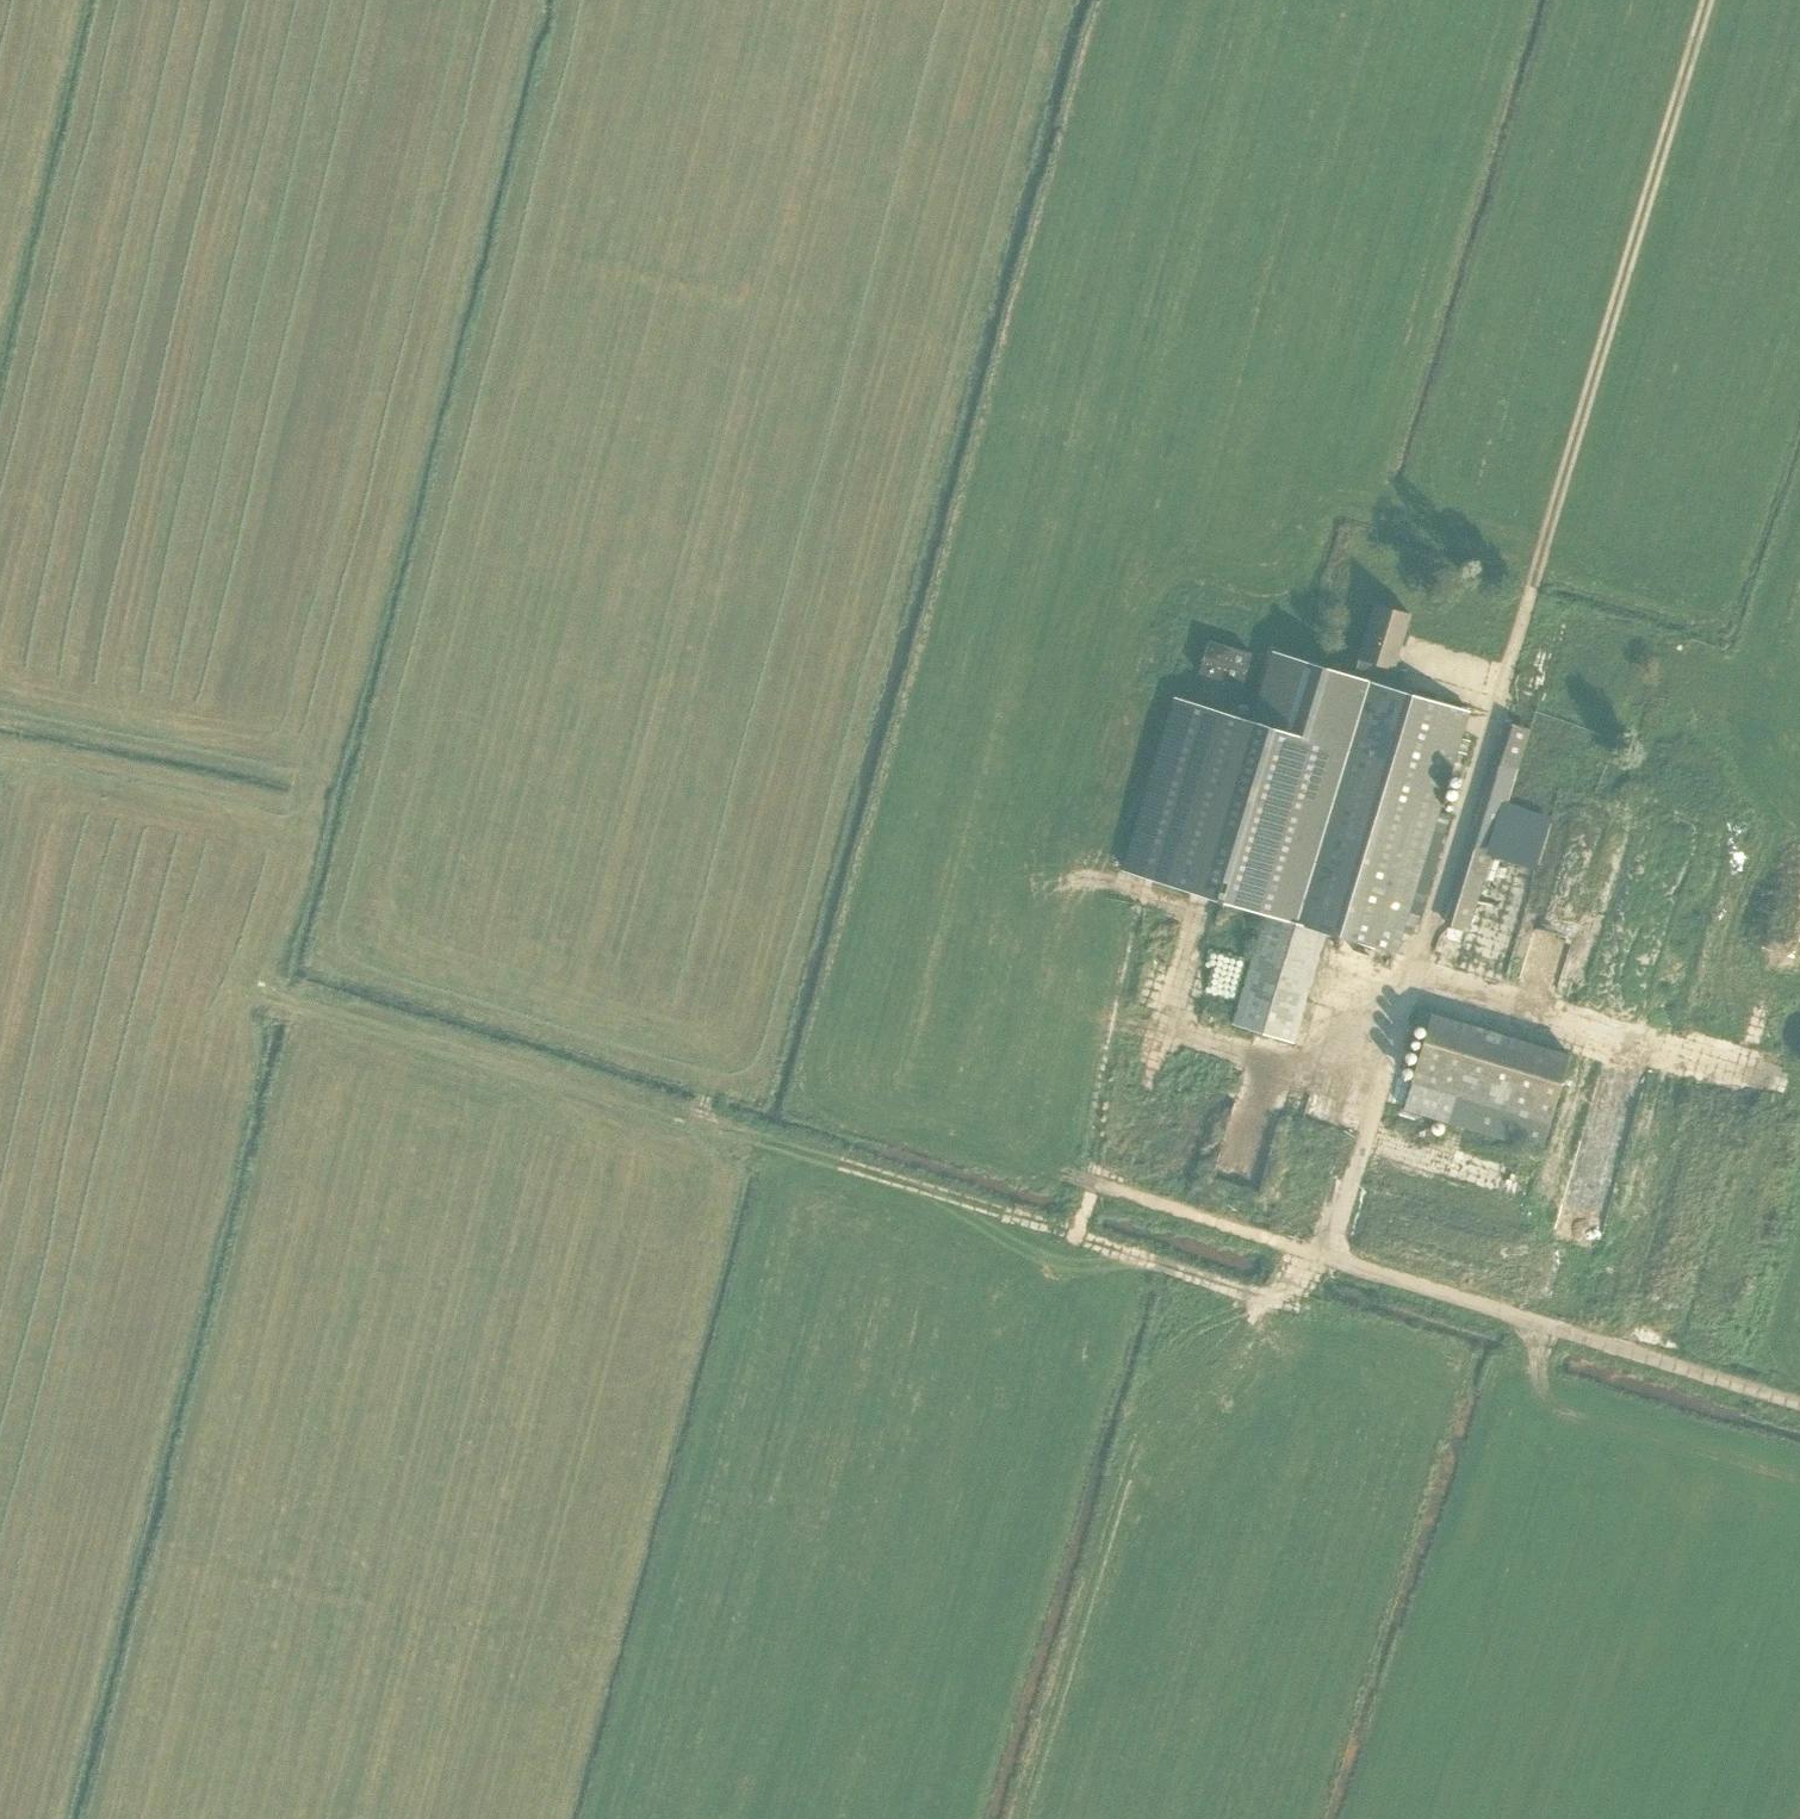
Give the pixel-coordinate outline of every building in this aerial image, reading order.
[(1411,613),(1376,602),(1360,656),(1361,656),(1355,674),(1330,757),(1253,733),(1256,722),(1179,698),(1129,863),(1118,859),(1116,866),(1128,870),(1127,872),(1266,914),(1233,1023),(1289,1040),(1323,928),(1397,951),(1470,709),(1401,688),(1406,669),(1395,665),(1411,613)] [(1468,930),(1517,767),(1499,761),(1449,924),(1468,930)] [(1571,1053),(1433,1011),(1412,1080),(1403,1110),(1540,1151),(1549,1122),(1550,1122),(1571,1053)] [(1305,1107),(1334,1117),(1345,1086),(1315,1076),(1305,1107)] [(1599,1226),(1618,1128),(1586,1122),(1567,1220),(1599,1226)] [(1452,1146),(1444,1172),(1515,1194),(1524,1167),(1452,1146)]
